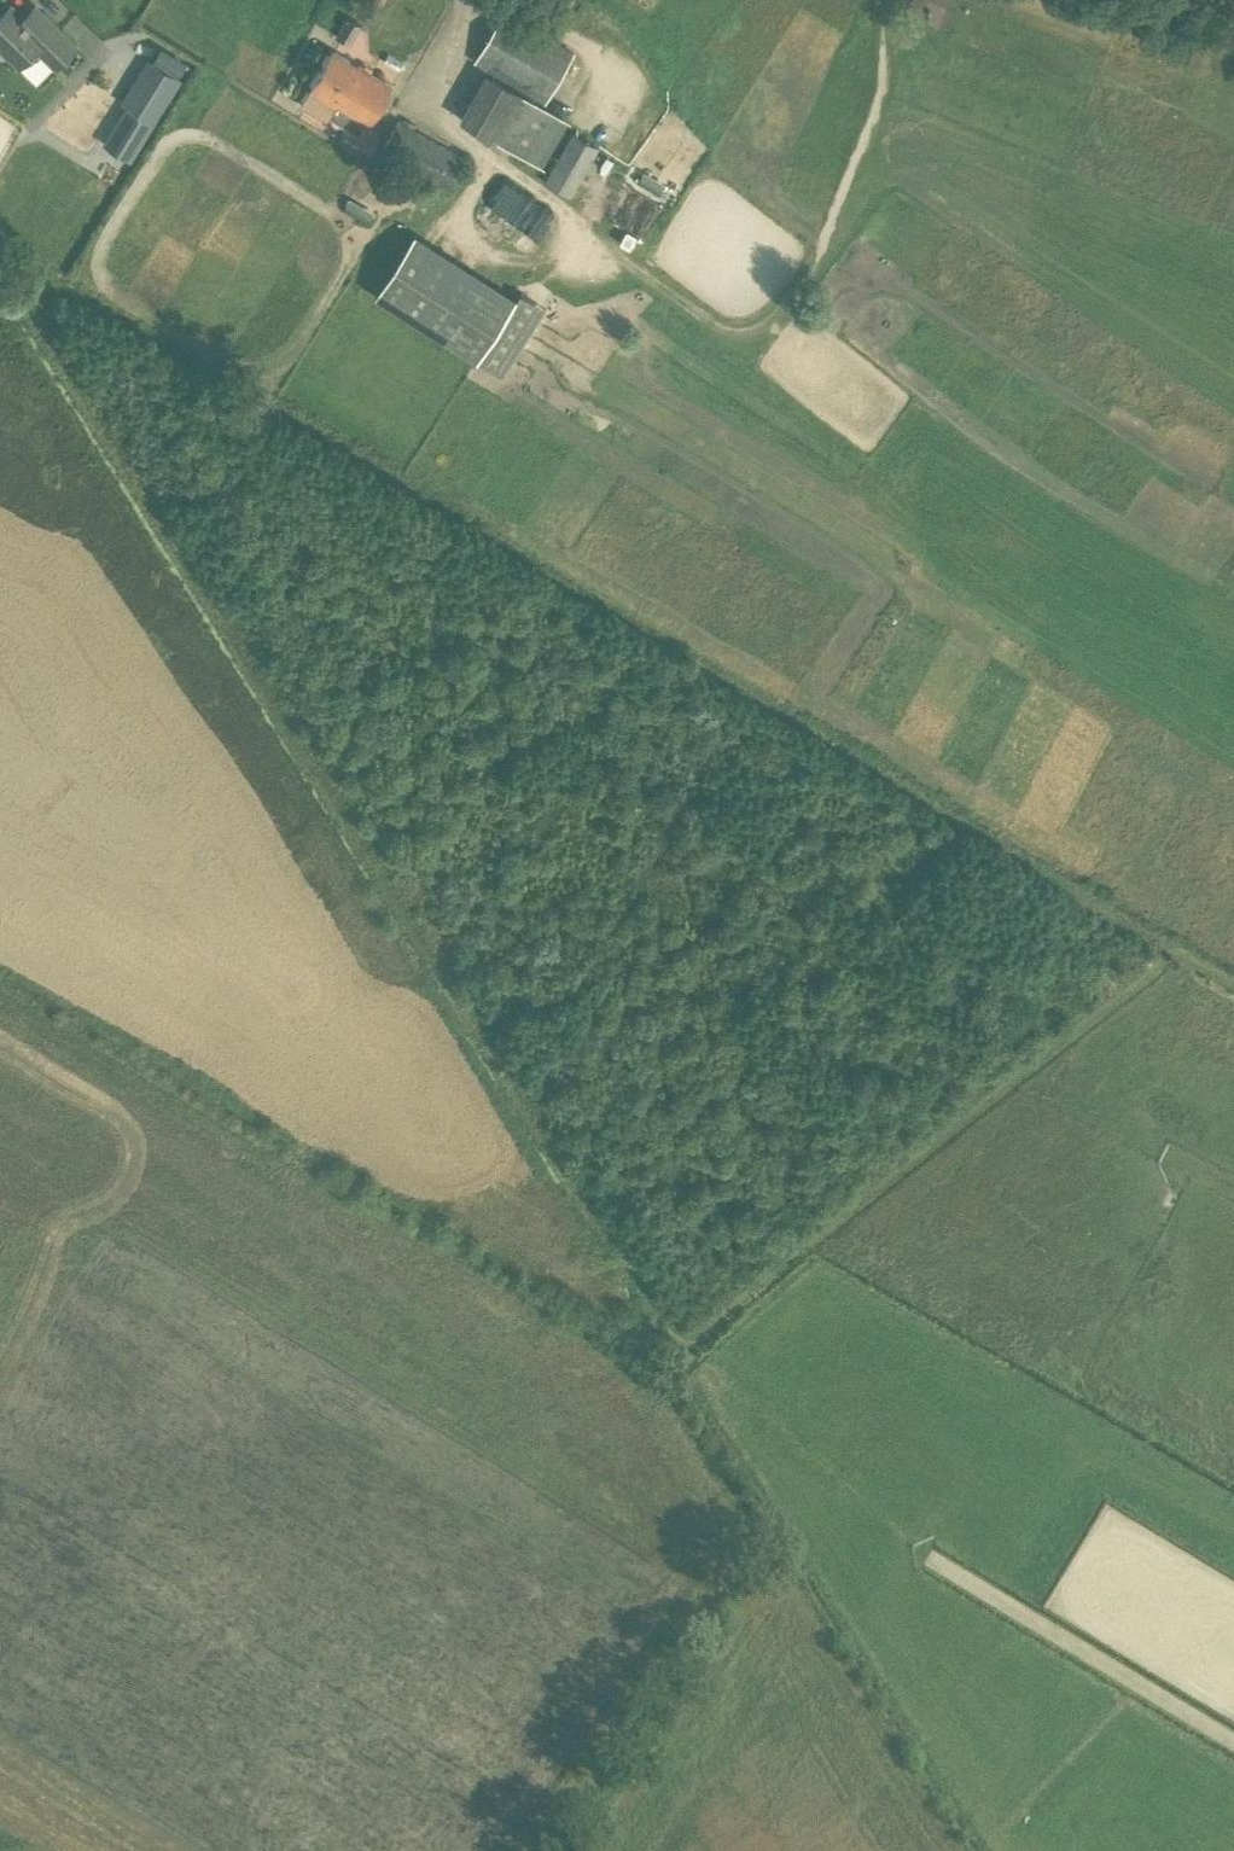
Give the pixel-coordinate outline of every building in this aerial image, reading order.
[(10,5),(0,16),(0,57),(5,57),(8,54),(19,65),(29,55),(32,58),(37,58),(44,51),(57,64),(55,66),(56,67),(76,47),(40,11),(31,19),(25,19),(10,5)] [(542,101),(572,49),(504,10),(474,62),(542,101)] [(350,42),(359,28),(361,23),(348,15),(337,34),(350,42)] [(370,120),(391,83),(333,50),(312,87),(312,88),(304,103),(326,116),(335,100),(370,120)] [(128,107),(106,144),(131,160),(154,123),(181,79),(148,58),(121,102),(128,107)] [(543,165),(569,120),(491,74),(464,120),(496,139),(543,165)] [(447,188),(464,158),(398,120),(381,150),(447,188)] [(570,195),(598,145),(573,131),(545,181),(570,195)] [(358,201),(351,214),(368,224),(376,211),(358,201)] [(627,229),(620,241),(630,247),(637,235),(627,229)] [(477,360),(517,298),(417,232),(376,295),(477,360)]
